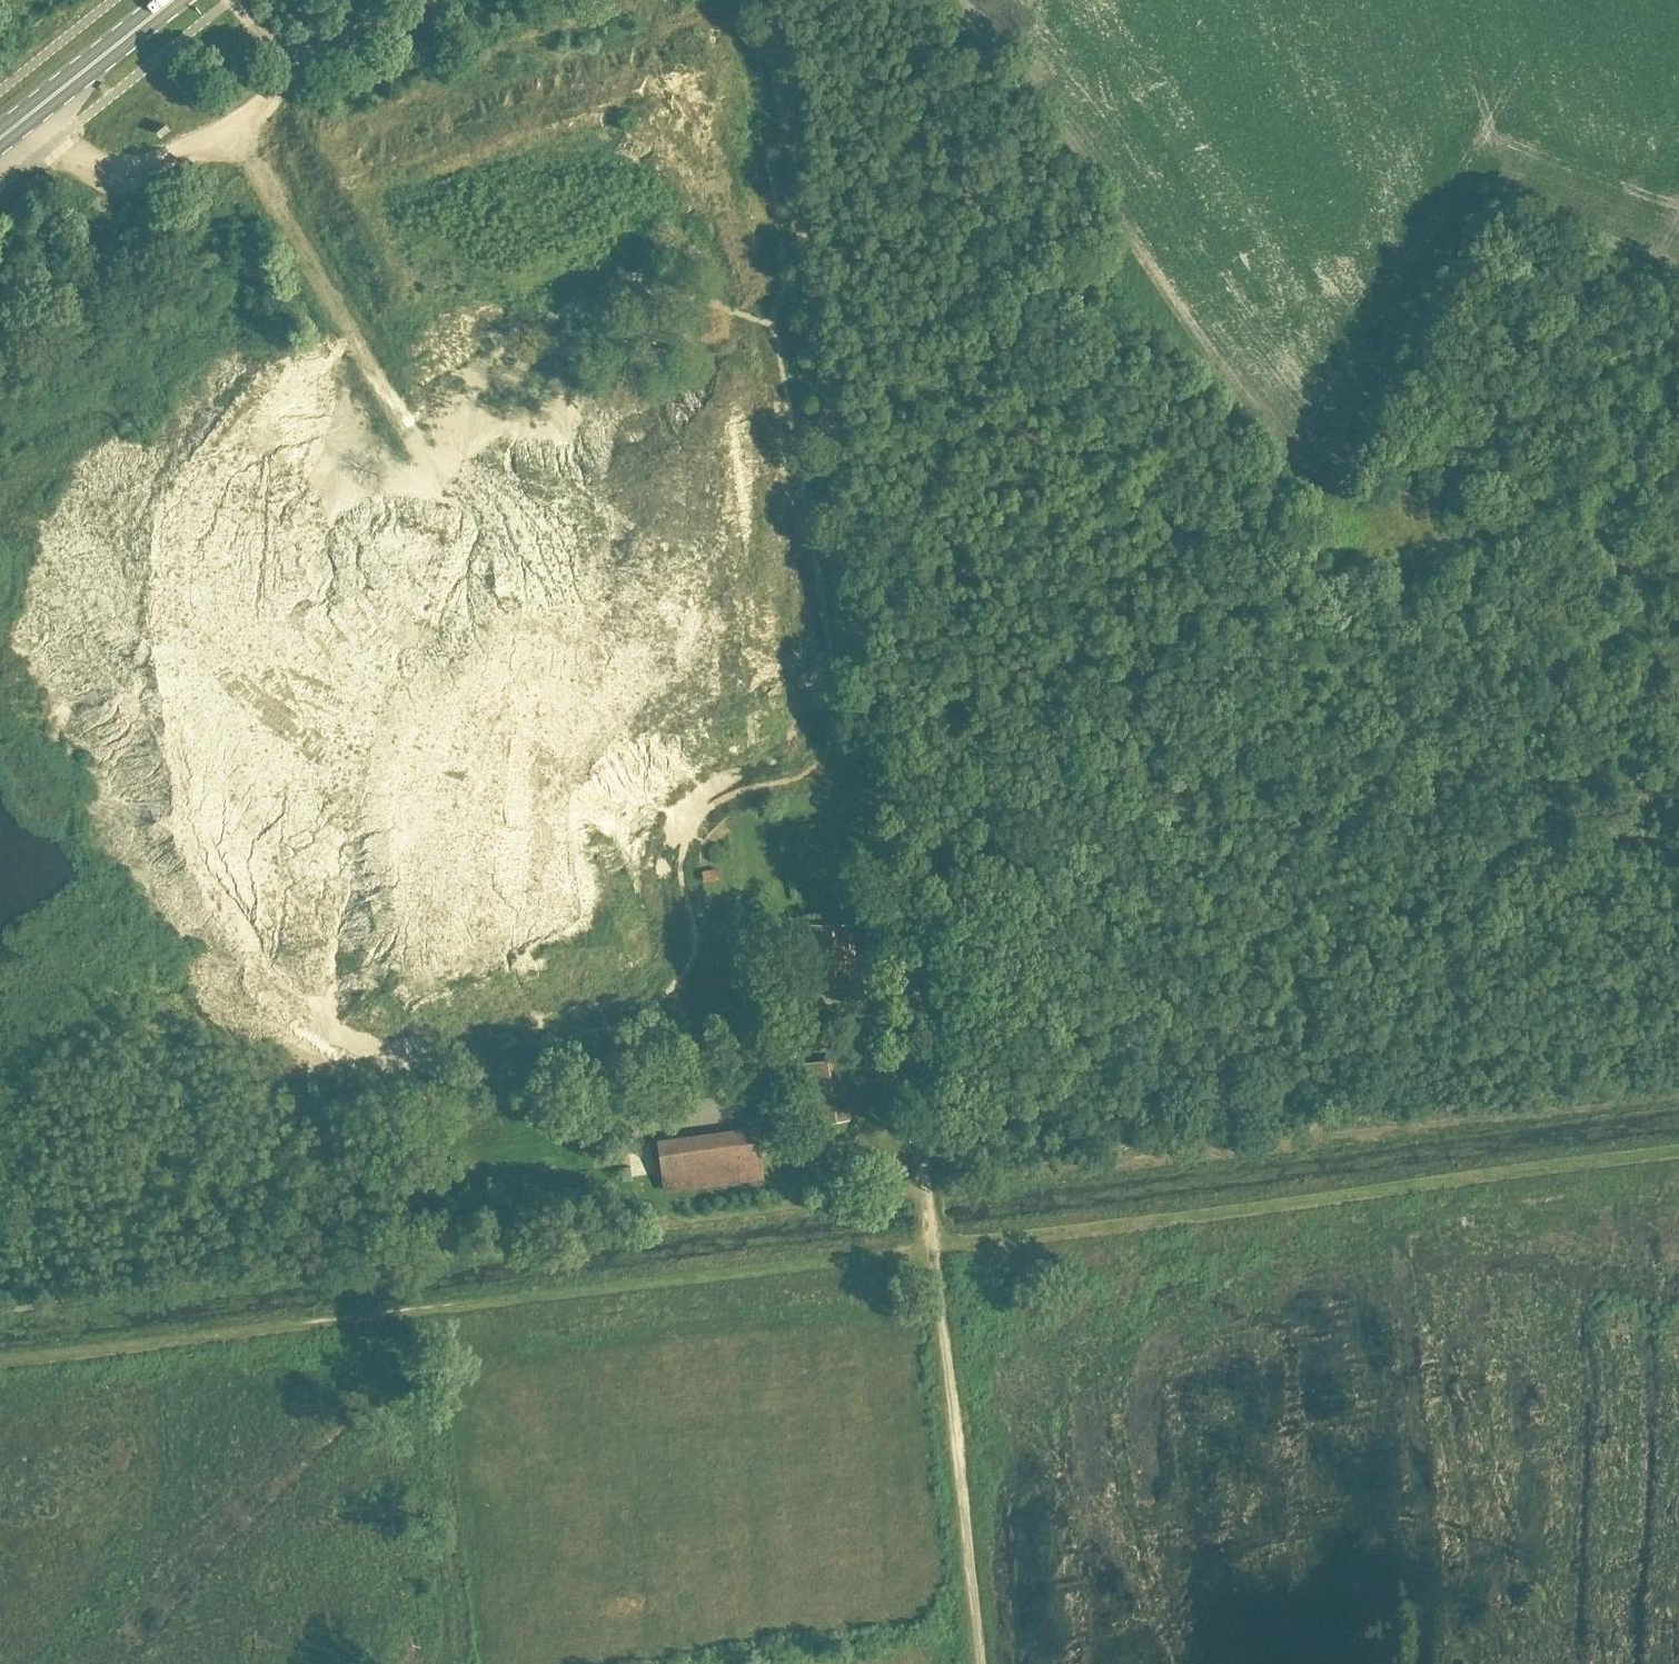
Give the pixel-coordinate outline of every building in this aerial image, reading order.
[(704,882),(720,879),(717,867),(701,870),(704,882)] [(809,986),(856,985),(855,925),(808,925),(809,986)] [(806,1127),(850,1120),(841,1057),(796,1064),(806,1127)] [(764,1178),(757,1126),(657,1139),(664,1192),(764,1178)]
